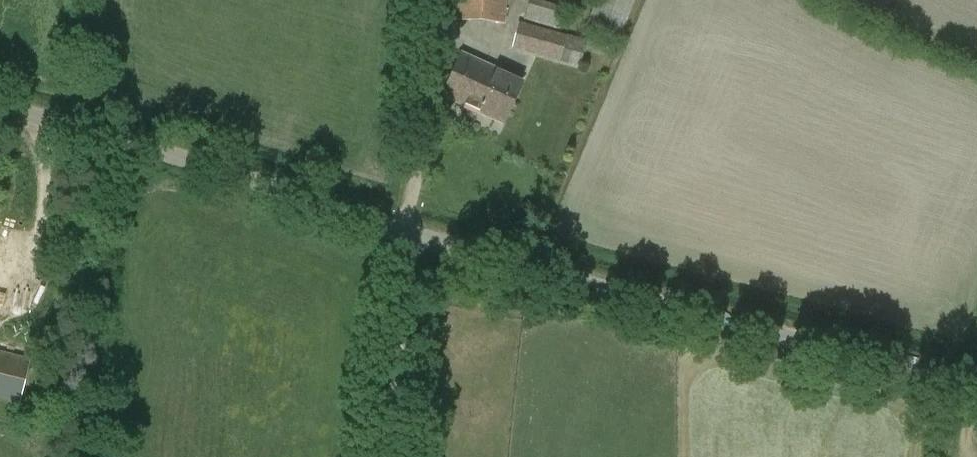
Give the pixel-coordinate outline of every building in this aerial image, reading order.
[(456,19),(505,23),(506,0),(457,0),(456,19)] [(559,29),(565,8),(540,0),(530,0),(524,19),(559,29)] [(520,21),(512,48),(579,67),(587,40),(520,21)] [(461,53),(442,95),(503,123),(522,82),(461,53)] [(19,409),(40,415),(45,399),(22,392),(31,360),(0,352),(0,400),(20,405),(19,409)]
